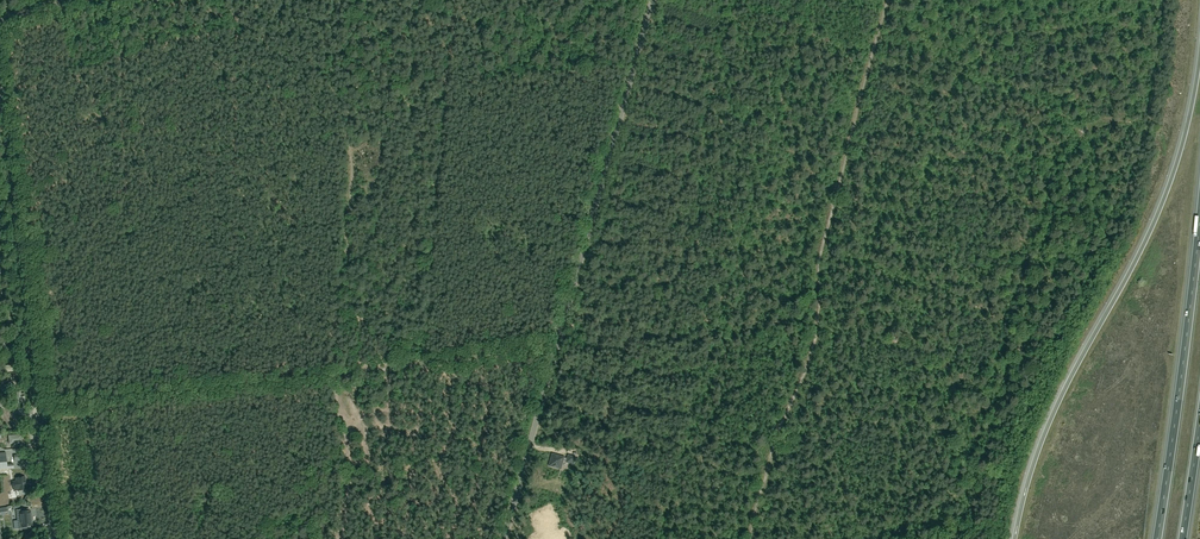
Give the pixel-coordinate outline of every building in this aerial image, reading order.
[(13,312),(11,309),(6,313),(12,321),(15,318),(11,313),(13,312)] [(0,343),(0,353),(11,352),(11,346),(6,347),(5,342),(0,343)] [(19,365),(15,358),(5,364),(8,370),(19,365)] [(12,381),(9,383),(0,388),(3,393),(7,391),(8,393),(13,390),(12,388),(15,387),(12,381)] [(12,424),(8,417),(4,420),(12,431),(19,425),(15,421),(12,424)] [(22,434),(8,435),(9,445),(23,443),(22,434)] [(20,461),(20,455),(19,455),(18,448),(12,448),(13,456),(9,456),(9,462),(20,461)] [(7,469),(10,468),(9,464),(7,464),(6,452),(0,453),(0,469),(7,469)] [(552,454),(550,462),(550,463),(550,464),(550,465),(551,466),(552,467),(561,469),(563,460),(567,461),(566,462),(573,464),(574,462),(575,458),(575,457),(568,455),(567,459),(564,458),(564,457),(552,454)] [(18,491),(26,490),(25,482),(24,482),(23,477),(16,478),(16,482),(13,482),(14,490),(18,490),(18,491)] [(552,508),(550,505),(537,511),(543,523),(559,515),(555,507),(552,508)] [(29,509),(16,511),(18,530),(31,528),(31,526),(32,525),(31,511),(29,511),(29,509)] [(554,530),(555,536),(551,538),(552,538),(555,538),(565,536),(562,527),(554,530)] [(35,534),(31,531),(29,533),(29,532),(23,538),(31,538),(33,536),(35,534)]
